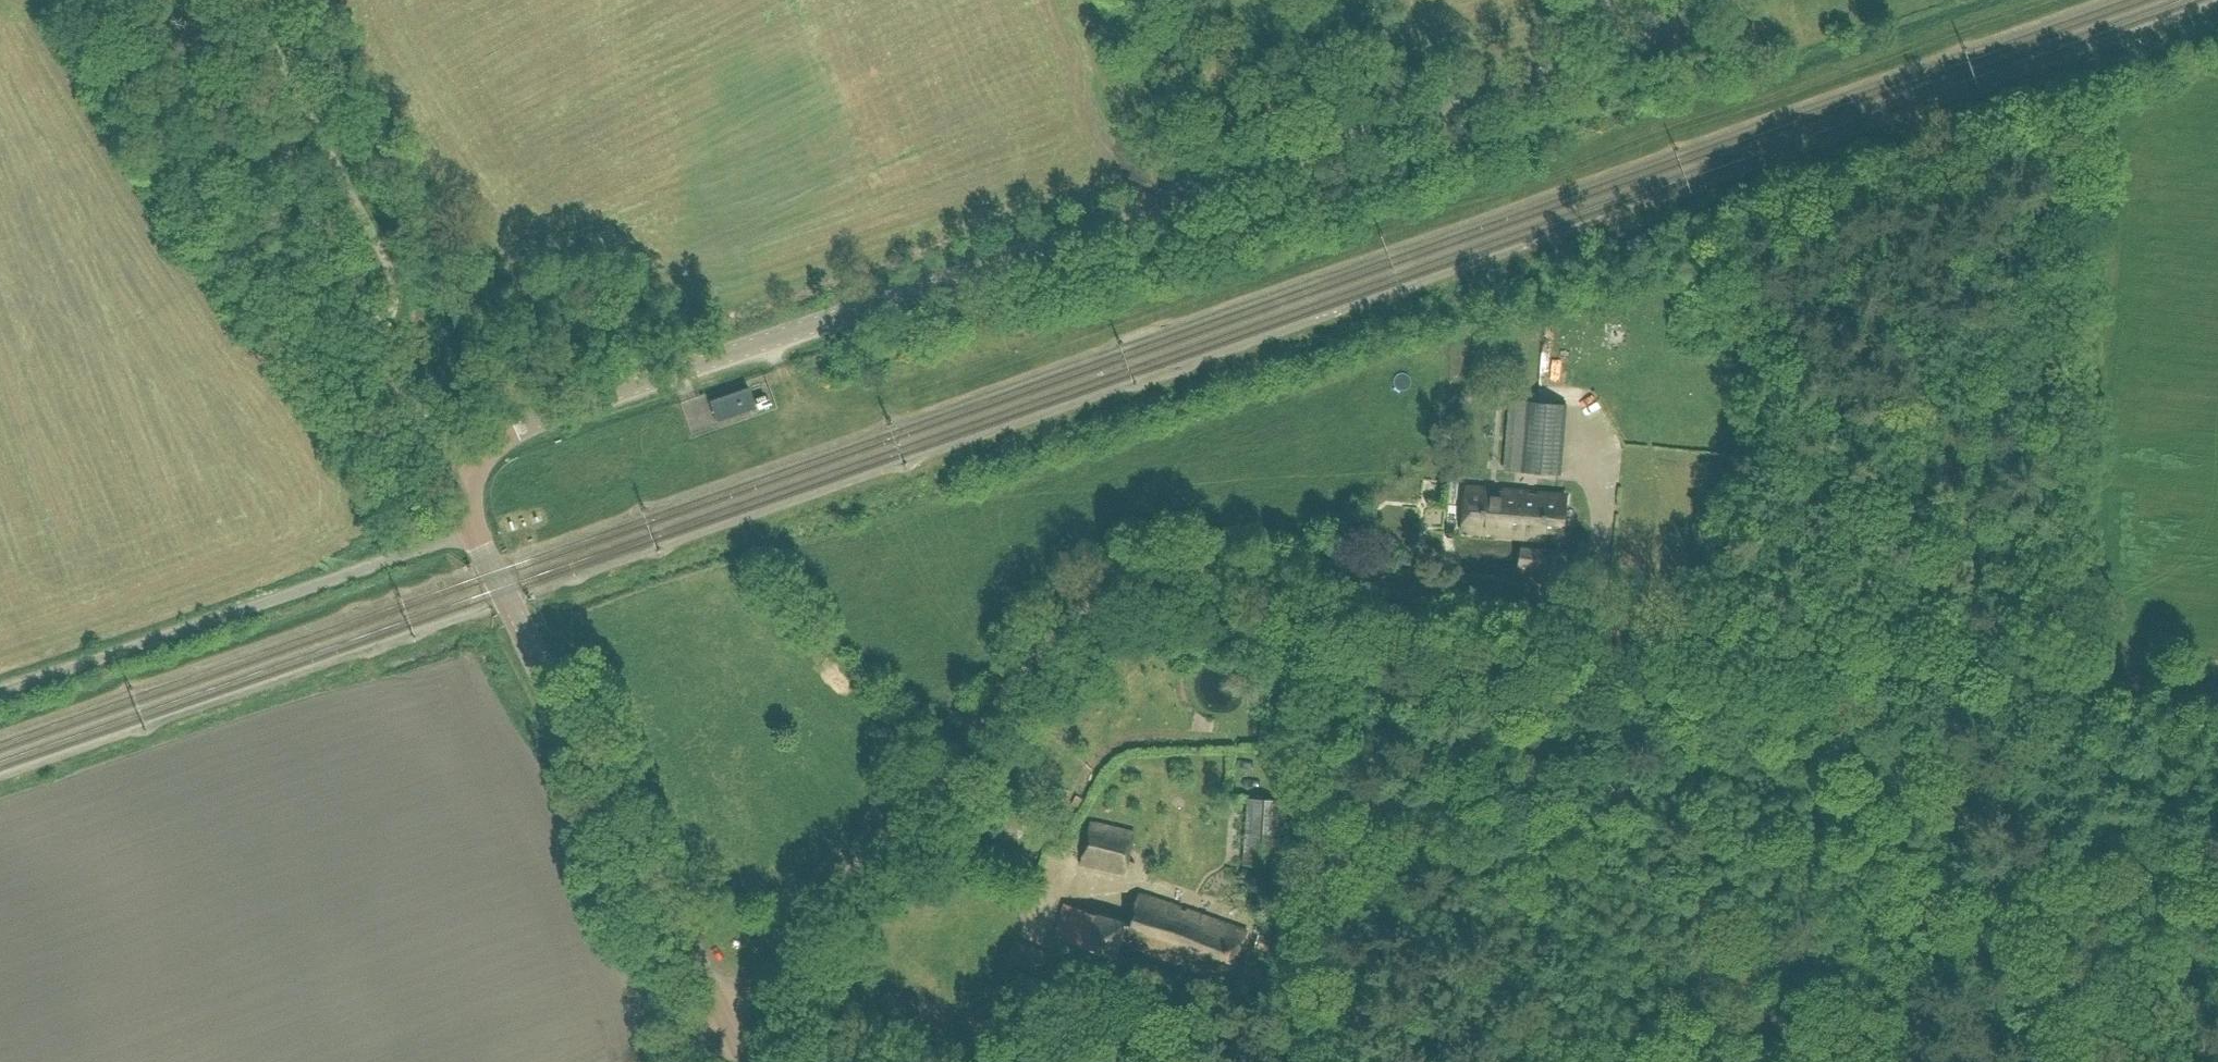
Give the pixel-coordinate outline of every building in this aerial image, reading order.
[(1384,31),(1377,36),(1382,44),(1389,39),(1384,31)] [(715,422),(753,410),(746,389),(709,401),(715,422)] [(1528,400),(1522,471),(1563,474),(1568,403),(1528,400)] [(1493,490),(1468,488),(1463,532),(1487,534),(1487,532),(1494,533),(1494,536),(1562,544),(1567,498),(1539,495),(1539,499),(1530,498),(1530,494),(1503,492),(1503,495),(1492,494),(1493,490)] [(1520,546),(1518,569),(1558,573),(1560,550),(1520,546)] [(1290,801),(1247,798),(1243,865),(1278,867),(1281,819),(1289,819),(1290,801)] [(1094,821),(1082,866),(1127,877),(1138,832),(1094,821)] [(1119,959),(1125,942),(1234,979),(1249,935),(1140,898),(1130,928),(1064,906),(1054,937),(1119,959)] [(1259,933),(1254,950),(1273,955),(1278,938),(1259,933)] [(1008,958),(1044,971),(1050,953),(1015,940),(1008,958)]
